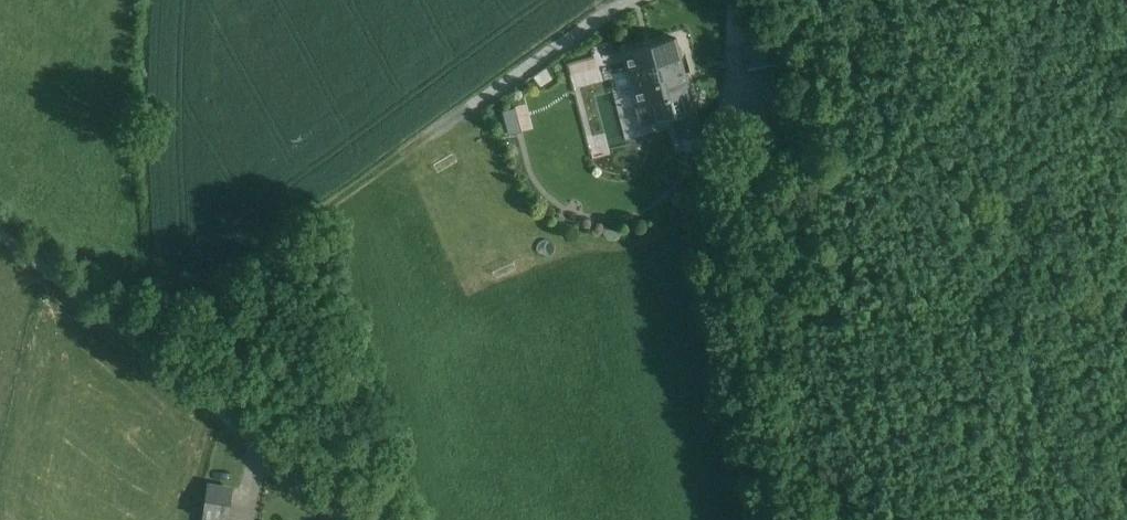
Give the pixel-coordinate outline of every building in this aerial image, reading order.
[(686,92),(672,36),(620,49),(634,104),(662,98),(686,92)] [(607,71),(578,79),(583,97),(612,88),(607,71)] [(686,92),(662,98),(672,138),(696,133),(686,92)] [(233,483),(211,482),(209,518),(231,519),(233,483)]
